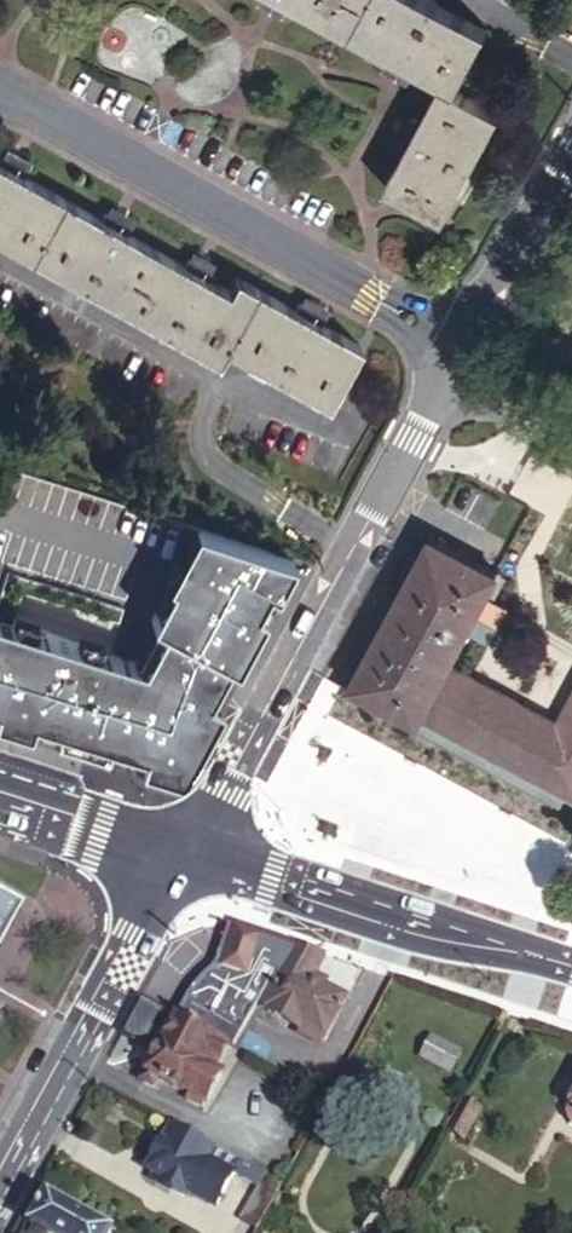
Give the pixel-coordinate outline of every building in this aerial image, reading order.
[(418,0),(276,0),(399,65),(431,82),(445,89),(476,31),(418,0)] [(435,219),(491,113),(445,89),(431,82),(403,134),(375,187),(435,219)] [(352,348),(320,329),(226,276),(218,290),(190,274),(114,230),(13,171),(0,164),(0,241),(205,360),(213,346),(318,407),(352,348)] [(198,526),(148,617),(160,623),(140,660),(0,617),(0,718),(136,760),(140,746),(179,758),(290,556),(198,526)] [(169,578),(174,539),(102,528),(96,568),(169,578)] [(556,717),(449,660),(465,629),(487,641),(506,604),(492,597),(485,593),(497,570),(427,533),(418,553),(412,550),(392,586),(399,591),(382,624),(374,620),(341,684),(367,698),(371,692),(398,705),(395,712),(415,723),(421,712),(566,789),(571,793),(571,687),(556,717)] [(485,593),(492,597),(503,574),(497,570),(485,593)] [(399,591),(392,586),(374,620),(382,624),(399,591)] [(367,698),(395,712),(398,705),(371,692),(367,698)] [(561,801),(566,789),(421,712),(415,723),(561,801)] [(140,746),(136,760),(172,771),(179,758),(140,746)] [(8,906),(0,920),(0,942),(20,905),(0,894),(0,902),(8,906)] [(233,1046),(258,999),(288,944),(232,925),(218,969),(212,967),(185,1001),(176,1014),(179,1016),(230,1044),(233,1046)] [(310,980),(323,955),(288,944),(258,999),(271,1006),(267,1012),(297,1029),(300,1025),(321,1036),(342,999),(310,980)] [(230,1044),(179,1016),(142,1081),(154,1087),(158,1080),(182,1093),(178,1101),(184,1105),(189,1097),(206,1106),(224,1074),(216,1069),(230,1044)] [(446,1068),(457,1047),(432,1033),(420,1053),(446,1068)] [(460,1099),(450,1117),(468,1127),(477,1109),(460,1099)] [(278,1184),(173,1125),(147,1171),(155,1176),(154,1181),(183,1197),(191,1195),(216,1210),(236,1176),(255,1187),(237,1220),(253,1230),(278,1184)] [(50,1195),(32,1225),(38,1229),(36,1232),(114,1232),(115,1231),(50,1195)]
